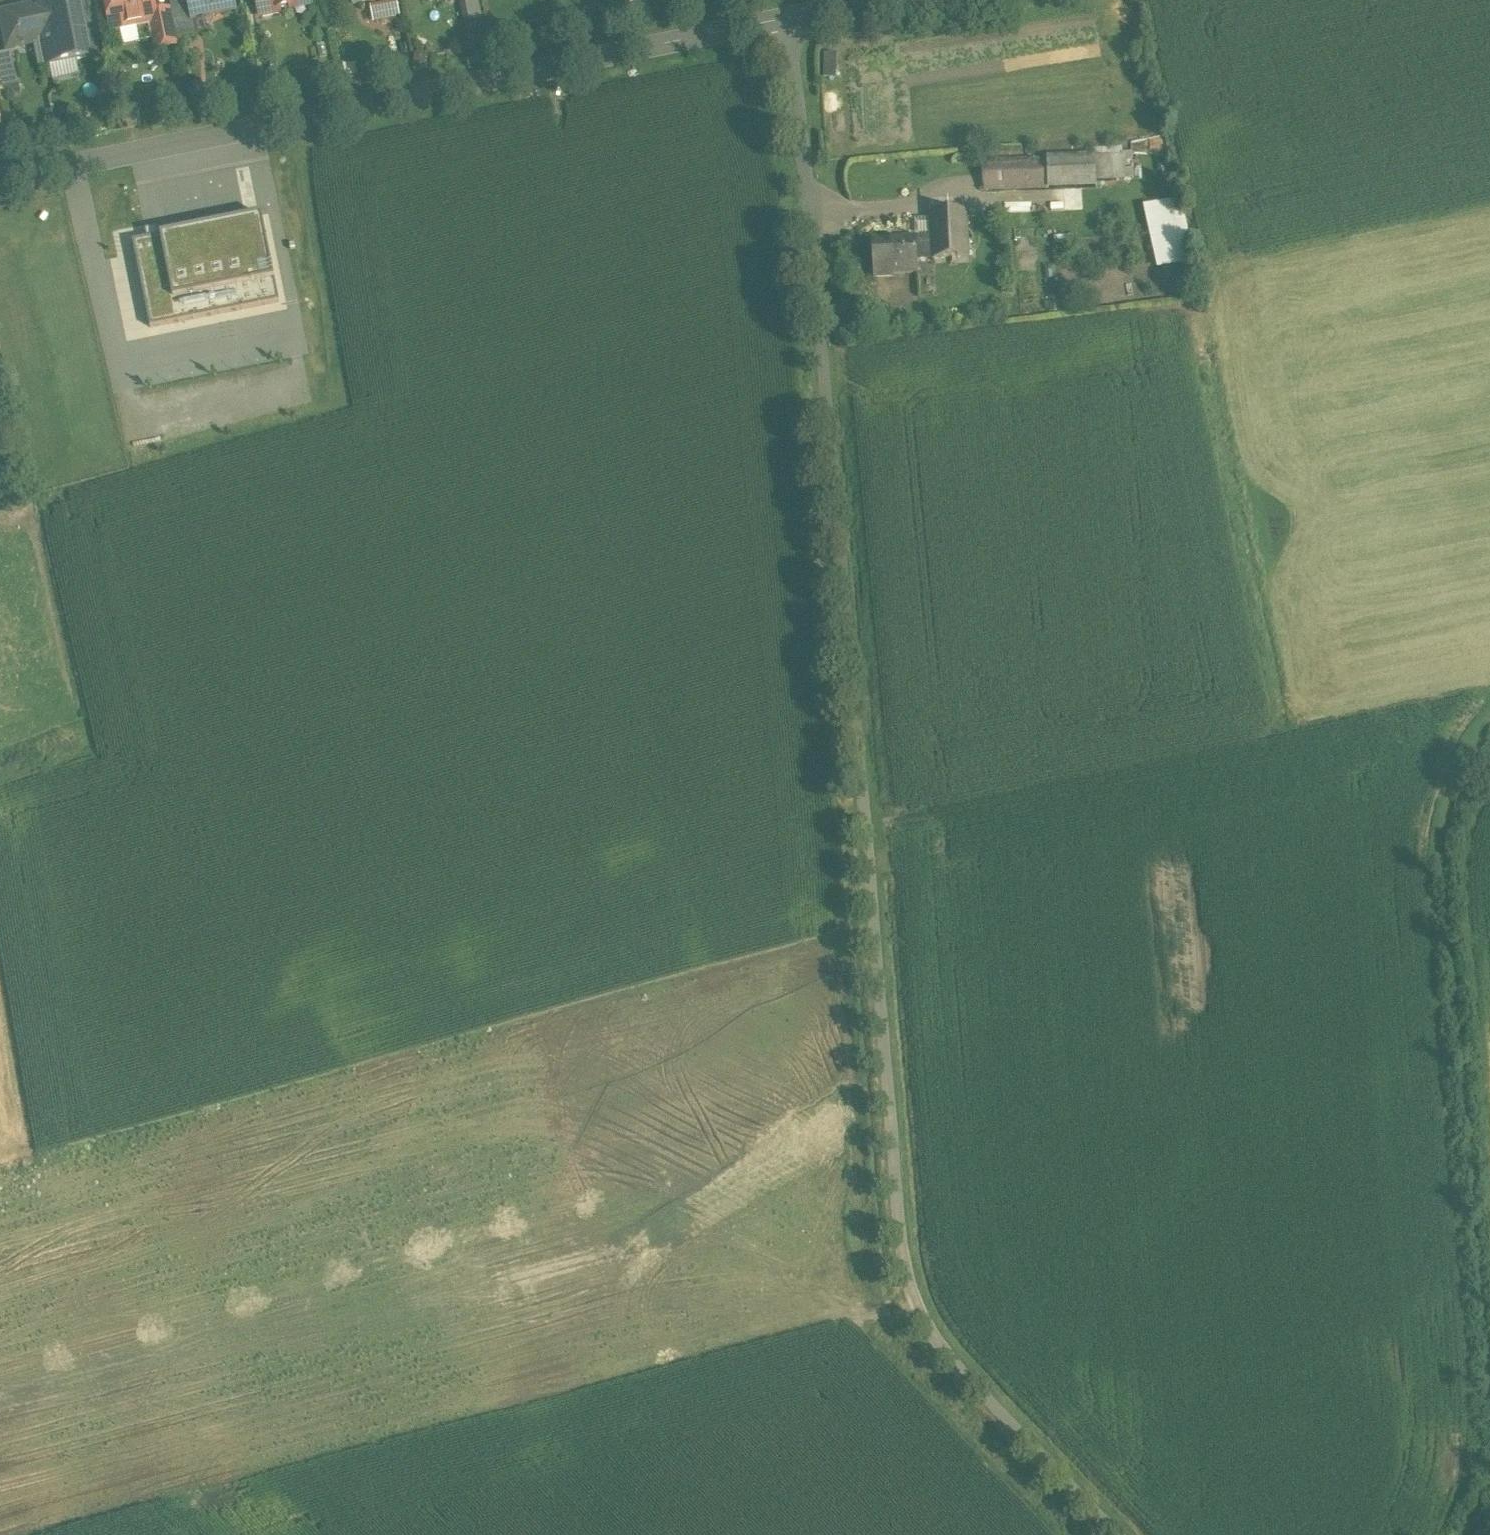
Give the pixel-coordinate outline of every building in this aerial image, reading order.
[(114,30),(118,29),(122,32),(135,29),(138,25),(150,23),(158,21),(156,14),(153,0),(108,0),(114,30)] [(171,2),(173,10),(179,39),(199,35),(195,18),(194,13),(193,13),(190,0),(179,0),(171,2)] [(193,13),(194,13),(195,18),(236,9),(234,0),(190,0),(193,13)] [(262,14),(263,14),(264,18),(281,15),(280,11),(311,5),(310,0),(259,0),(262,14)] [(38,8),(2,15),(9,48),(38,42),(43,67),(77,61),(65,4),(38,10),(38,8)] [(173,10),(156,14),(158,21),(150,23),(156,50),(180,46),(179,39),(173,10)] [(0,55),(0,75),(2,83),(3,88),(19,84),(12,52),(0,55)] [(1124,154),(1096,156),(1097,180),(1125,178),(1124,154)] [(1048,159),(983,161),(983,170),(984,189),(1097,186),(1097,180),(1096,156),(1047,158),(1048,159)] [(967,212),(932,213),(933,239),(934,259),(934,260),(969,258),(967,212)] [(148,239),(133,242),(151,328),(280,302),(262,216),(200,228),(161,236),(159,228),(146,231),(148,239)] [(916,241),(894,241),(893,240),(874,241),(876,277),(895,276),(895,274),(919,273),(918,260),(934,259),(933,239),(917,239),(916,239),(916,241)]
